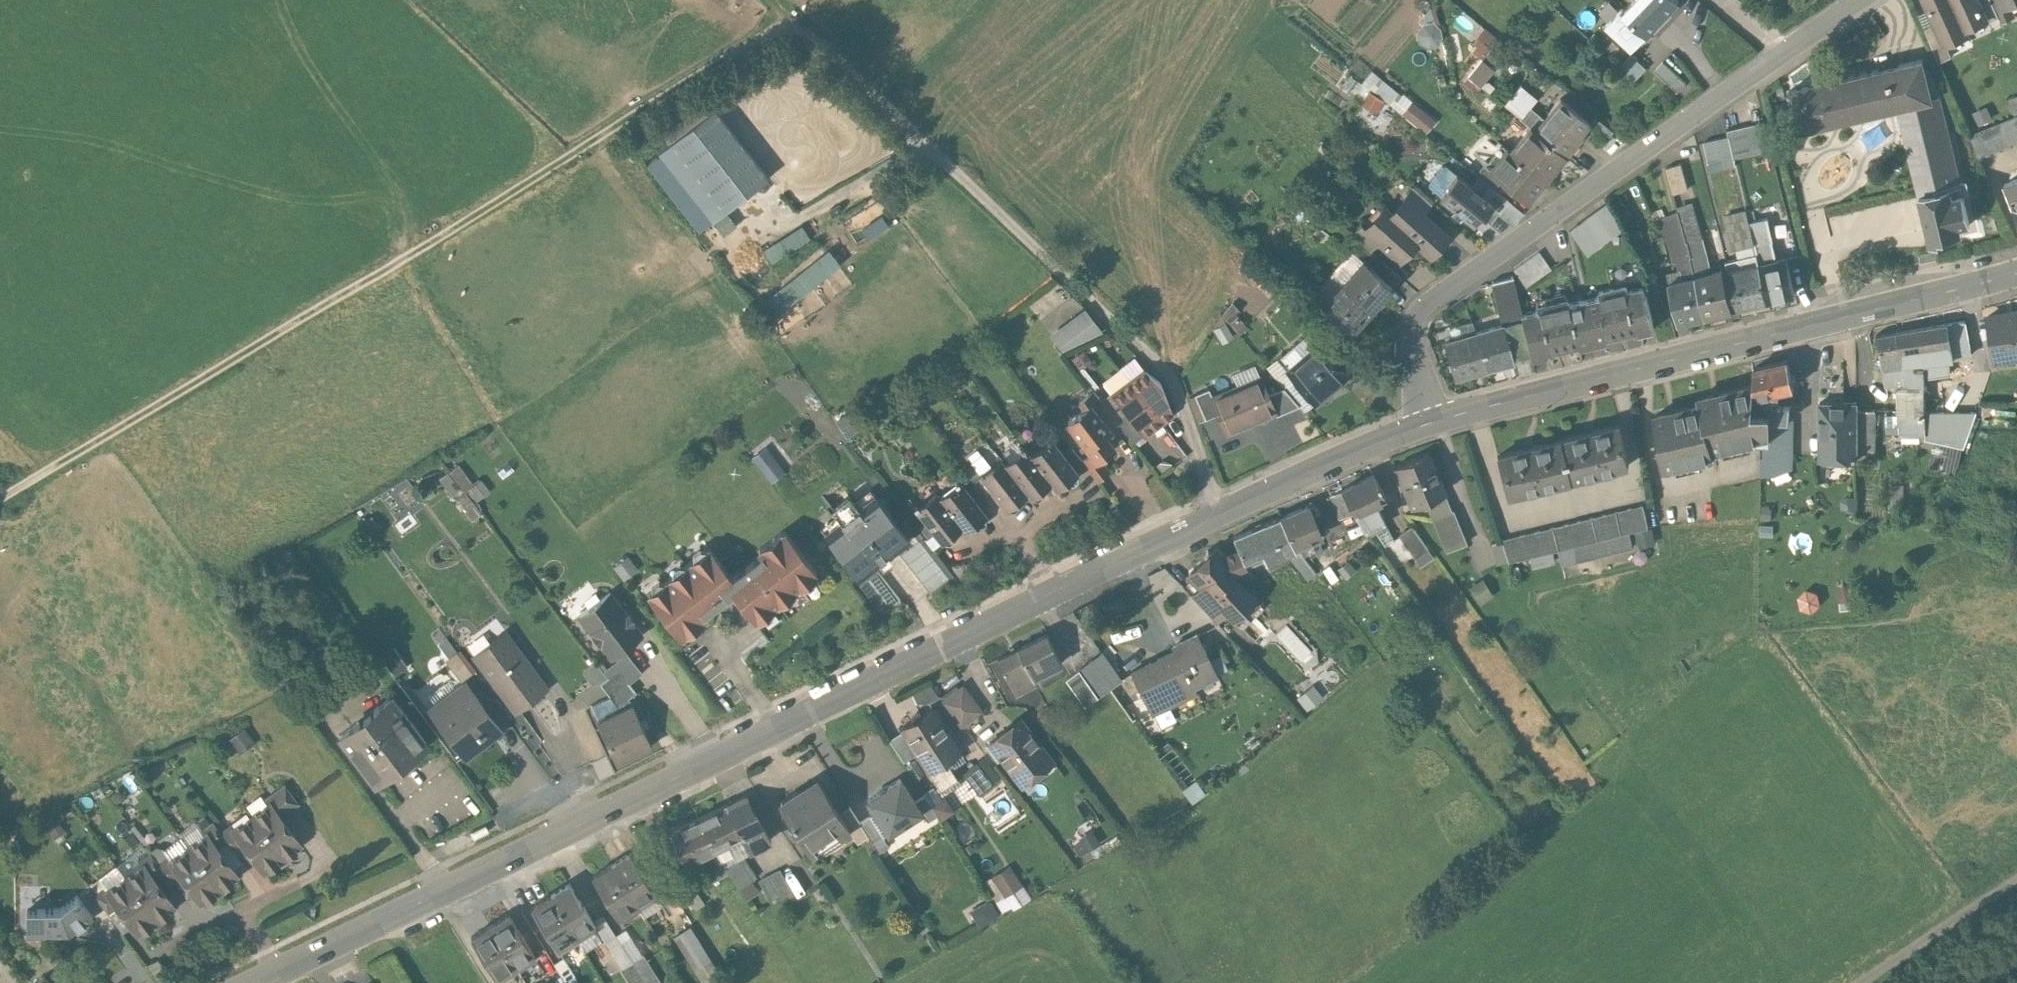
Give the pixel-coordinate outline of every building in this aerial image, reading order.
[(1624,10),(1622,8),(1607,24),(1633,48),(1648,32),(1677,0),(1633,0),(1624,10)] [(1952,0),(1925,0),(1945,43),(1968,33),(1966,29),(1952,0)] [(1966,29),(1988,19),(1980,0),(1952,0),(1966,29)] [(1471,71),(1483,82),(1498,66),(1484,54),(1494,43),(1486,35),(1466,57),(1476,66),(1471,71)] [(1636,80),(1646,69),(1630,54),(1620,66),(1636,80)] [(1664,57),(1656,69),(1674,81),(1682,68),(1664,57)] [(1923,60),(1790,93),(1799,132),(1899,107),(1920,195),(1951,188),(1961,186),(1939,98),(1941,98),(1930,71),(1926,72),(1923,60)] [(1395,103),(1404,92),(1374,69),(1366,79),(1395,103)] [(1523,114),(1539,93),(1523,81),(1507,102),(1523,114)] [(1371,87),(1363,101),(1380,110),(1387,96),(1371,87)] [(1431,129),(1441,115),(1415,97),(1405,112),(1431,129)] [(1560,98),(1534,129),(1563,153),(1589,122),(1560,98)] [(1980,120),(1995,117),(1992,104),(1977,107),(1980,120)] [(768,178),(714,108),(659,151),(725,237),(738,227),(725,211),(768,178)] [(1971,137),(1981,158),(2016,142),(2016,117),(1971,137)] [(1712,169),(1741,163),(1740,155),(1775,148),(1770,122),(1706,134),(1712,169)] [(1531,127),(1511,152),(1545,179),(1565,154),(1563,153),(1534,129),(1531,127)] [(1527,200),(1545,179),(1511,152),(1502,144),(1485,165),(1527,200)] [(1494,204),(1447,166),(1443,167),(1428,183),(1429,188),(1474,224),(1481,214),(1484,216),(1494,204)] [(2005,184),(2016,214),(2016,179),(2005,184)] [(1951,188),(1920,195),(1931,237),(1960,230),(1958,223),(1969,220),(1962,194),(1953,196),(1951,188)] [(1406,198),(1392,213),(1392,214),(1417,237),(1414,241),(1415,242),(1429,255),(1447,235),(1406,198)] [(1611,200),(1571,226),(1589,253),(1628,227),(1611,200)] [(1697,277),(1709,274),(1704,255),(1706,250),(1695,203),(1679,207),(1680,212),(1660,220),(1669,241),(1674,260),(1677,260),(1682,281),(1697,277)] [(1399,260),(1415,242),(1414,241),(1417,237),(1392,214),(1392,213),(1385,207),(1365,229),(1399,260)] [(772,260),(814,239),(808,225),(765,245),(772,260)] [(833,245),(765,301),(777,316),(845,260),(833,245)] [(1757,250),(1758,253),(1769,301),(1796,294),(1787,259),(1770,263),(1766,248),(1757,250)] [(1551,268),(1539,252),(1514,271),(1526,287),(1551,268)] [(1726,261),(1730,273),(1738,309),(1769,301),(1758,253),(1726,261)] [(1363,260),(1344,281),(1371,306),(1391,284),(1363,260)] [(1709,274),(1697,277),(1706,316),(1738,309),(1730,273),(1725,274),(1724,271),(1709,274)] [(1678,323),(1706,316),(1697,277),(1682,281),(1678,282),(1676,274),(1666,277),(1678,323)] [(1350,329),(1371,306),(1344,281),(1323,304),(1350,329)] [(1599,298),(1583,301),(1593,343),(1607,340),(1606,334),(1639,327),(1640,332),(1655,329),(1645,287),(1629,291),(1627,285),(1598,292),(1599,298)] [(1578,347),(1593,343),(1583,301),(1568,305),(1566,299),(1536,307),(1537,312),(1521,316),(1522,319),(1531,356),(1531,358),(1546,354),(1545,349),(1577,341),(1578,347)] [(1053,331),(1068,352),(1104,325),(1089,304),(1053,331)] [(1988,316),(1996,359),(2016,355),(2016,311),(1988,316)] [(1522,319),(1476,333),(1487,369),(1531,356),(1522,319)] [(1903,364),(1912,363),(1946,359),(1949,376),(1974,372),(1964,321),(1897,333),(1903,364)] [(1455,378),(1487,369),(1476,333),(1444,342),(1455,378)] [(1913,373),(1912,363),(1903,364),(1897,333),(1877,337),(1883,366),(1896,365),(1896,374),(1913,373)] [(1347,376),(1321,345),(1291,372),(1317,402),(1347,376)] [(1082,366),(1095,357),(1087,347),(1074,355),(1082,366)] [(1788,361),(1754,369),(1753,386),(1753,410),(1771,411),(1770,443),(1760,442),(1761,475),(1773,475),(1793,468),(1793,420),(1789,420),(1790,406),(1778,408),(1779,391),(1794,388),(1788,361)] [(1144,434),(1161,421),(1130,383),(1121,370),(1104,383),(1144,434)] [(1145,371),(1130,383),(1161,421),(1173,412),(1160,382),(1145,371)] [(1276,411),(1261,376),(1213,396),(1227,431),(1276,411)] [(1700,405),(1654,416),(1663,471),(1713,460),(1712,454),(1760,442),(1770,443),(1771,411),(1753,410),(1753,386),(1699,399),(1700,405)] [(1111,431),(1089,403),(1067,421),(1097,459),(1113,447),(1104,436),(1111,431)] [(1857,459),(1856,404),(1819,404),(1820,432),(1822,432),(1822,459),(1857,459)] [(1619,425),(1558,441),(1568,479),(1629,463),(1619,425)] [(752,449),(769,474),(792,459),(775,434),(752,449)] [(1030,453),(1052,481),(1057,488),(1067,481),(1073,483),(1078,479),(1079,473),(1051,437),(1030,453)] [(1508,495),(1568,479),(1558,441),(1498,457),(1508,495)] [(1043,488),(1052,481),(1030,453),(1025,446),(1004,462),(1027,491),(1032,498),(1039,497),(1043,494),(1043,488)] [(1445,493),(1427,452),(1395,466),(1412,507),(1445,493)] [(1017,498),(1027,491),(1004,462),(1001,457),(989,465),(982,454),(972,462),(1007,507),(1013,508),(1017,505),(1017,498)] [(472,483),(472,474),(446,475),(446,491),(461,491),(461,483),(472,483)] [(1385,496),(1375,475),(1342,490),(1354,512),(1366,529),(1384,521),(1375,501),(1385,496)] [(399,521),(425,504),(406,476),(380,493),(399,521)] [(935,490),(934,490),(961,525),(965,529),(975,521),(982,522),(985,519),(986,516),(984,514),(985,513),(958,479),(938,494),(935,490)] [(953,531),(961,525),(934,490),(917,503),(916,501),(914,503),(943,540),(949,541),(953,538),(953,531)] [(472,517),(482,512),(474,493),(464,497),(472,517)] [(908,538),(874,493),(858,505),(854,499),(836,512),(841,518),(825,530),(859,575),(908,538)] [(1308,505),(1281,517),(1295,548),(1296,547),(1322,535),(1308,505)] [(1649,527),(1643,505),(1502,540),(1508,562),(1649,527)] [(1297,550),(1296,547),(1295,548),(1281,517),(1234,539),(1239,550),(1244,561),(1262,553),(1267,564),(1297,550)] [(1400,532),(1422,563),(1436,553),(1414,522),(1400,532)] [(726,594),(733,589),(753,616),(758,616),(815,573),(816,569),(785,528),(780,527),(758,544),(757,549),(763,556),(741,573),(737,568),(731,572),(711,546),(707,546),(650,589),(649,594),(679,633),(684,633),(706,617),(707,613),(706,610),(712,605),(708,599),(722,588),(726,594)] [(1247,567),(1244,561),(1239,550),(1226,556),(1218,547),(1213,552),(1209,550),(1206,558),(1191,573),(1233,617),(1255,595),(1236,575),(1241,570),(1247,567)] [(1824,607),(1823,590),(1803,591),(1804,608),(1824,607)] [(641,632),(610,592),(601,599),(597,593),(585,601),(589,607),(580,614),(593,631),(592,634),(599,643),(602,644),(611,655),(641,632)] [(536,669),(509,632),(486,649),(503,672),(496,678),(519,709),(544,691),(531,673),(536,669)] [(1061,663),(1047,634),(998,658),(1015,693),(1036,683),(1033,677),(1061,663)] [(1218,673),(1198,634),(1174,646),(1176,651),(1132,673),(1140,689),(1141,688),(1153,712),(1172,703),(1167,693),(1190,681),(1193,686),(1218,673)] [(462,648),(450,656),(464,678),(476,671),(462,648)] [(1121,680),(1102,654),(1066,679),(1085,705),(1121,680)] [(967,724),(988,704),(964,680),(943,700),(967,724)] [(1299,695),(1309,708),(1327,694),(1316,681),(1299,695)] [(500,729),(467,684),(435,707),(448,724),(450,723),(457,732),(452,736),(465,754),(500,729)] [(653,744),(631,698),(628,698),(619,705),(611,694),(591,704),(618,761),(653,744)] [(393,698),(392,696),(341,735),(341,736),(342,736),(350,746),(349,746),(374,780),(426,742),(401,708),(400,708),(392,698),(393,698)] [(960,749),(933,708),(915,719),(914,717),(901,725),(940,786),(957,775),(946,758),(960,749)] [(1048,753),(1021,719),(1006,731),(1005,729),(990,741),(1018,777),(1048,753)] [(237,735),(240,746),(255,742),(251,731),(237,735)] [(966,766),(981,791),(999,781),(984,755),(966,766)] [(900,777),(867,798),(888,831),(921,809),(900,777)] [(849,826),(819,779),(800,791),(795,790),(782,799),(780,804),(811,852),(849,826)] [(745,795),(699,817),(713,847),(741,834),(748,849),(771,838),(763,823),(761,824),(755,810),(752,810),(745,795)] [(270,803),(252,816),(284,859),(298,849),(295,846),(300,843),(270,803)] [(270,870),(284,859),(252,816),(233,830),(263,870),(268,867),(270,870)] [(713,847),(699,817),(669,831),(676,846),(672,849),(675,855),(679,852),(683,861),(713,847)] [(1074,840),(1081,853),(1103,841),(1096,828),(1074,840)] [(207,834),(189,848),(221,890),(235,880),(232,877),(237,874),(207,834)] [(221,890),(189,848),(171,861),(201,901),(205,897),(208,900),(221,890)] [(629,852),(611,863),(636,903),(654,892),(629,852)] [(987,876),(1004,912),(1033,898),(1016,862),(987,876)] [(636,903),(611,863),(593,875),(618,915),(636,903)] [(771,896),(794,885),(784,864),(760,875),(771,896)] [(144,865),(126,879),(158,922),(172,912),(170,909),(174,906),(144,865)] [(146,931),(158,922),(126,879),(108,892),(139,932),(144,928),(146,931)] [(569,883),(551,894),(576,935),(594,924),(569,883)] [(576,935),(551,894),(531,907),(556,947),(576,935)] [(60,909),(27,909),(27,935),(70,934),(93,916),(78,895),(60,909)] [(990,895),(972,908),(984,925),(1002,912),(990,895)] [(509,916),(491,927),(516,966),(533,955),(509,916)] [(695,921),(677,932),(703,978),(722,967),(695,921)] [(516,966),(491,927),(471,939),(496,979),(516,966)] [(557,961),(569,977),(577,971),(565,955),(557,961)]
